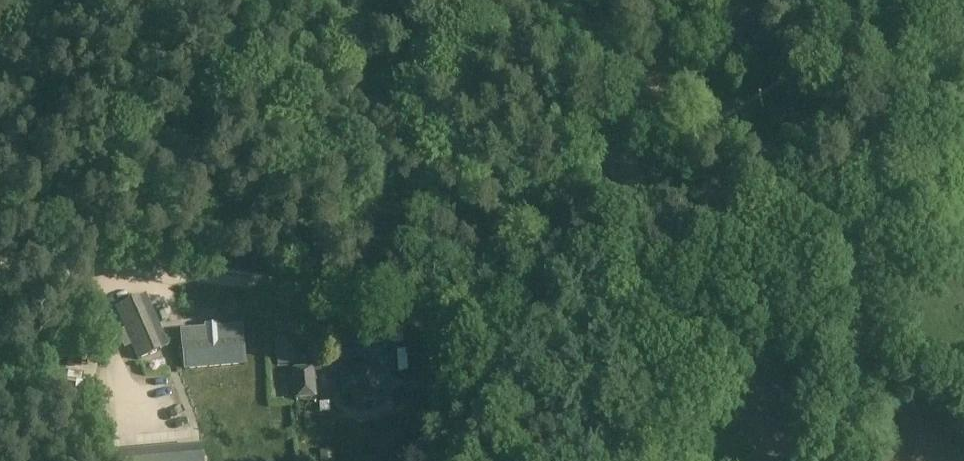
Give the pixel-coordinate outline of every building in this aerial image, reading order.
[(143,298),(116,308),(127,336),(136,358),(137,358),(138,361),(150,355),(165,349),(143,298)] [(181,330),(182,343),(185,371),(248,366),(245,338),(243,338),(242,325),(218,327),(217,323),(204,324),(204,328),(181,330)] [(288,349),(271,349),(270,377),(269,376),(269,378),(288,379),(288,349)] [(313,368),(291,369),(293,400),(316,398),(313,368)] [(349,373),(340,374),(342,394),(350,393),(351,404),(382,401),(379,371),(349,373)] [(178,460),(204,460),(203,445),(177,447),(178,460)] [(960,450),(943,448),(942,460),(959,460),(960,450)] [(99,455),(99,460),(122,460),(121,453),(102,454),(99,455)]
